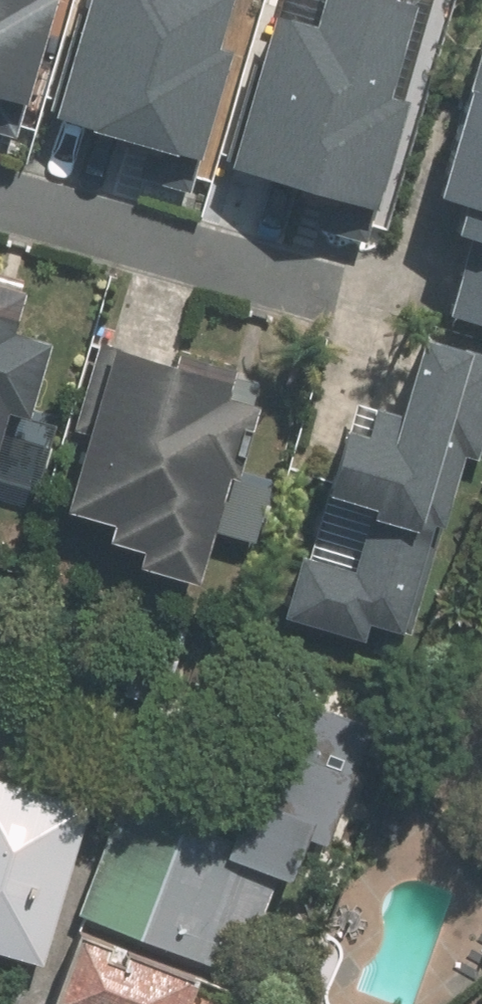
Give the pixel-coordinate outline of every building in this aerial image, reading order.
[(20,116),(52,4),(38,0),(0,0),(0,110),(20,116)] [(214,160),(255,0),(110,0),(78,126),(214,160)] [(255,176),(394,216),(456,0),(306,0),(255,176)] [(452,311),(481,319),(481,40),(445,165),(473,173),(457,226),(475,231),(452,311)] [(12,418),(33,344),(6,336),(15,306),(0,302),(0,420),(12,418)] [(274,620),(344,640),(350,620),(406,636),(453,468),(476,474),(481,452),(481,359),(402,337),(373,439),(325,426),(307,492),(363,508),(344,577),(290,562),(274,620)] [(105,342),(57,509),(101,522),(95,544),(128,554),(122,573),(186,592),(247,382),(105,342)] [(128,768),(73,910),(235,972),(279,857),(218,834),(229,807),(128,768)] [(37,962),(85,802),(0,777),(0,951),(37,962)] [(79,928),(49,1003),(267,1003),(79,928)] [(318,1000),(343,940),(317,929),(285,1003),(328,1003),(318,1000)]
